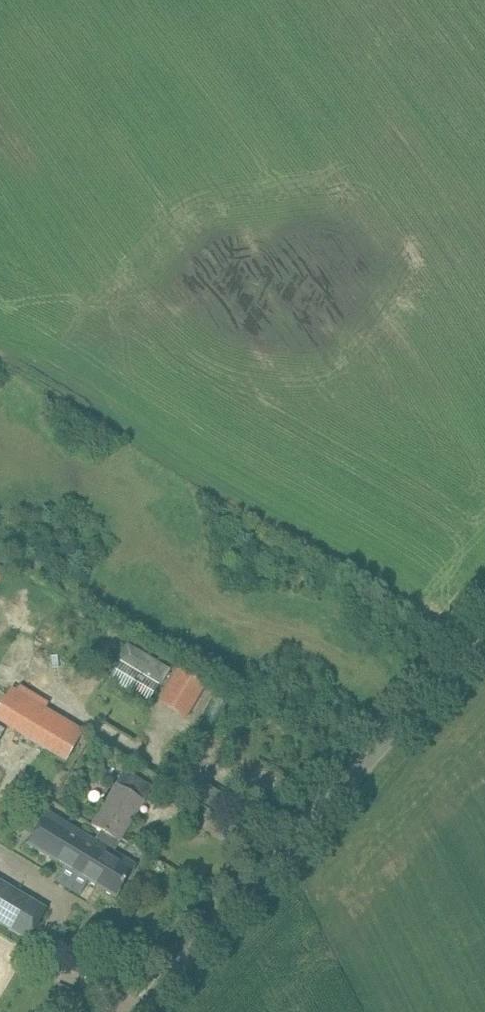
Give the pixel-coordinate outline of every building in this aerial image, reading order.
[(109,678),(151,702),(171,668),(129,643),(109,678)] [(159,704),(189,718),(206,682),(176,668),(159,704)] [(66,763),(84,731),(10,688),(0,705),(0,724),(66,763)] [(91,826),(101,832),(118,842),(144,801),(135,795),(143,783),(124,771),(91,826)] [(113,852),(118,842),(101,832),(95,841),(46,812),(26,844),(115,898),(135,865),(113,852)] [(45,910),(0,882),(0,923),(27,939),(45,910)]
